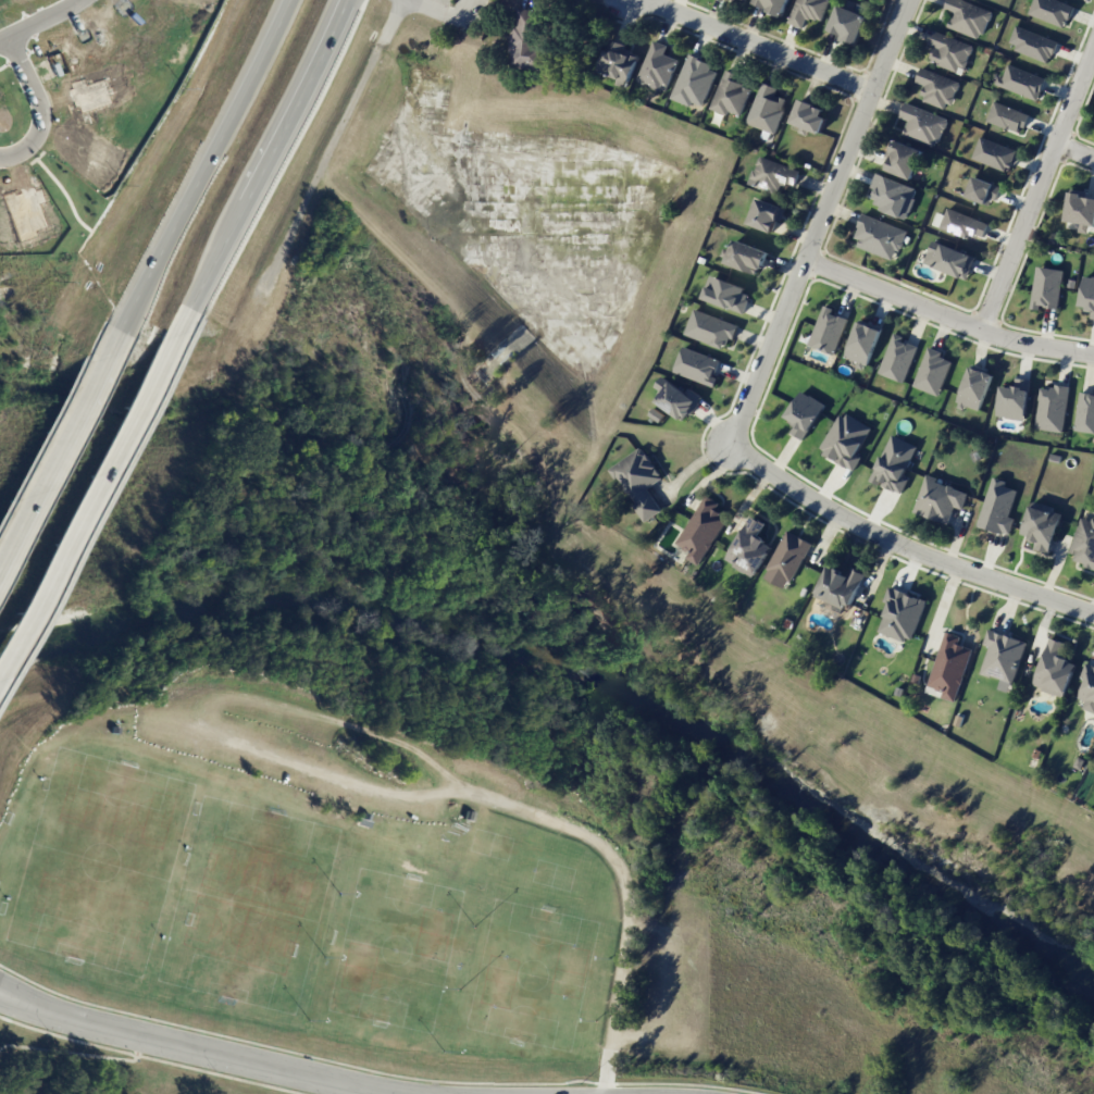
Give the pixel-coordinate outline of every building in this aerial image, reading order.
[(758,4),(760,0),(792,0),(785,16),(758,4)] [(794,27),(803,0),(834,0),(828,21),(794,27)] [(982,40),(994,12),(965,0),(949,0),(946,9),(956,13),(950,26),(982,40)] [(1068,27),(1076,5),(1060,0),(1036,0),(1031,14),(1068,27)] [(840,8),(871,15),(862,52),(833,34),(840,8)] [(525,11),(557,14),(551,70),(520,67),(525,11)] [(1011,39),(1047,65),(1059,48),(1024,22),(1011,39)] [(975,46),(935,30),(930,45),(936,47),(931,61),(964,74),(975,46)] [(660,41),(673,47),(668,60),(681,65),(663,104),(645,78),(660,41)] [(617,50),(647,61),(636,91),(605,80),(617,50)] [(695,58),(725,71),(708,111),(679,99),(695,58)] [(1048,78),(1008,63),(1000,85),(1041,100),(1048,78)] [(927,86),(921,99),(949,110),(960,82),(923,67),(918,83),(927,86)] [(733,74),(759,86),(745,120),(718,109),(733,74)] [(767,83),(795,94),(779,134),(751,124),(767,83)] [(809,99),(832,115),(829,136),(806,132),(793,123),(809,99)] [(1024,135),(1032,114),(996,101),(989,122),(1024,135)] [(905,135),(937,148),(949,119),(907,102),(902,117),(910,121),(905,135)] [(1018,151),(983,136),(973,157),(1008,172),(1018,151)] [(927,152),(900,140),(887,169),(915,179),(927,152)] [(804,171),(762,157),(753,184),(782,194),(786,183),(797,187),(804,171)] [(908,219),(919,187),(880,174),(870,206),(908,219)] [(1003,186),(975,176),(968,195),(995,206),(1003,186)] [(1072,192),(1068,221),(1093,225),(1093,196),(1072,192)] [(753,223),(779,234),(788,209),(762,198),(753,223)] [(943,231),(986,238),(990,219),(946,211),(943,231)] [(908,231),(866,213),(854,243),(896,260),(908,231)] [(773,254),(742,238),(731,260),(761,276),(773,254)] [(924,264),(968,278),(975,255),(932,241),(924,264)] [(1030,308),(1039,310),(1040,306),(1057,308),(1064,271),(1037,266),(1030,308)] [(705,297),(745,314),(754,291),(714,275),(705,297)] [(1089,307),(1088,318),(1093,319),(1093,277),(1083,276),(1080,306),(1089,307)] [(809,345),(834,355),(848,318),(832,312),(834,308),(824,305),(809,345)] [(739,324),(697,308),(687,334),(729,350),(739,324)] [(844,359),(867,367),(882,328),(859,319),(844,359)] [(903,335),(894,332),(878,372),(904,383),(918,346),(902,340),(903,335)] [(722,360),(686,346),(677,372),(716,387),(720,377),(716,376),(722,360)] [(913,387),(940,395),(951,360),(940,357),(942,351),(927,346),(913,387)] [(956,403),(979,412),(994,373),(971,364),(956,403)] [(706,397),(692,388),(689,392),(665,376),(657,388),(664,393),(658,402),(685,420),(690,412),(694,415),(706,397)] [(1025,420),(1030,379),(1015,377),(1013,387),(1001,385),(997,416),(1025,420)] [(1035,428),(1062,432),(1069,388),(1041,384),(1035,428)] [(789,431),(804,440),(825,405),(801,390),(785,417),(795,423),(789,431)] [(1079,392),(1075,430),(1093,432),(1093,393),(1079,392)] [(871,427),(840,411),(819,451),(854,469),(861,456),(857,454),(871,427)] [(909,477),(905,476),(917,445),(890,434),(871,481),(902,494),(909,477)] [(666,477),(646,447),(613,468),(648,522),(664,511),(650,487),(666,477)] [(916,512),(950,522),(956,505),(966,507),(971,489),(927,475),(916,512)] [(977,526),(1009,535),(1014,517),(1009,516),(1016,490),(1005,486),(1007,481),(992,476),(977,526)] [(677,549),(704,563),(728,517),(718,511),(722,502),(707,494),(677,549)] [(1035,547),(1053,554),(1066,514),(1034,504),(1023,534),(1039,538),(1035,547)] [(1083,514),(1071,559),(1093,565),(1093,518),(1083,514)] [(768,523),(754,515),(729,560),(757,576),(774,545),(760,537),(768,523)] [(770,569),(795,581),(813,542),(788,530),(770,569)] [(866,575),(830,563),(819,598),(855,609),(866,575)] [(878,631),(911,643),(926,600),(888,586),(883,601),(888,603),(878,631)] [(1026,641),(988,629),(983,645),(988,646),(980,673),(1013,683),(1026,641)] [(958,701),(974,648),(961,644),(964,635),(947,630),(929,693),(958,701)] [(1079,662),(1065,657),(1069,643),(1053,637),(1036,686),(1068,696),(1079,662)] [(1085,663),(1081,679),(1086,680),(1079,708),(1093,712),(1093,666),(1085,663)]
